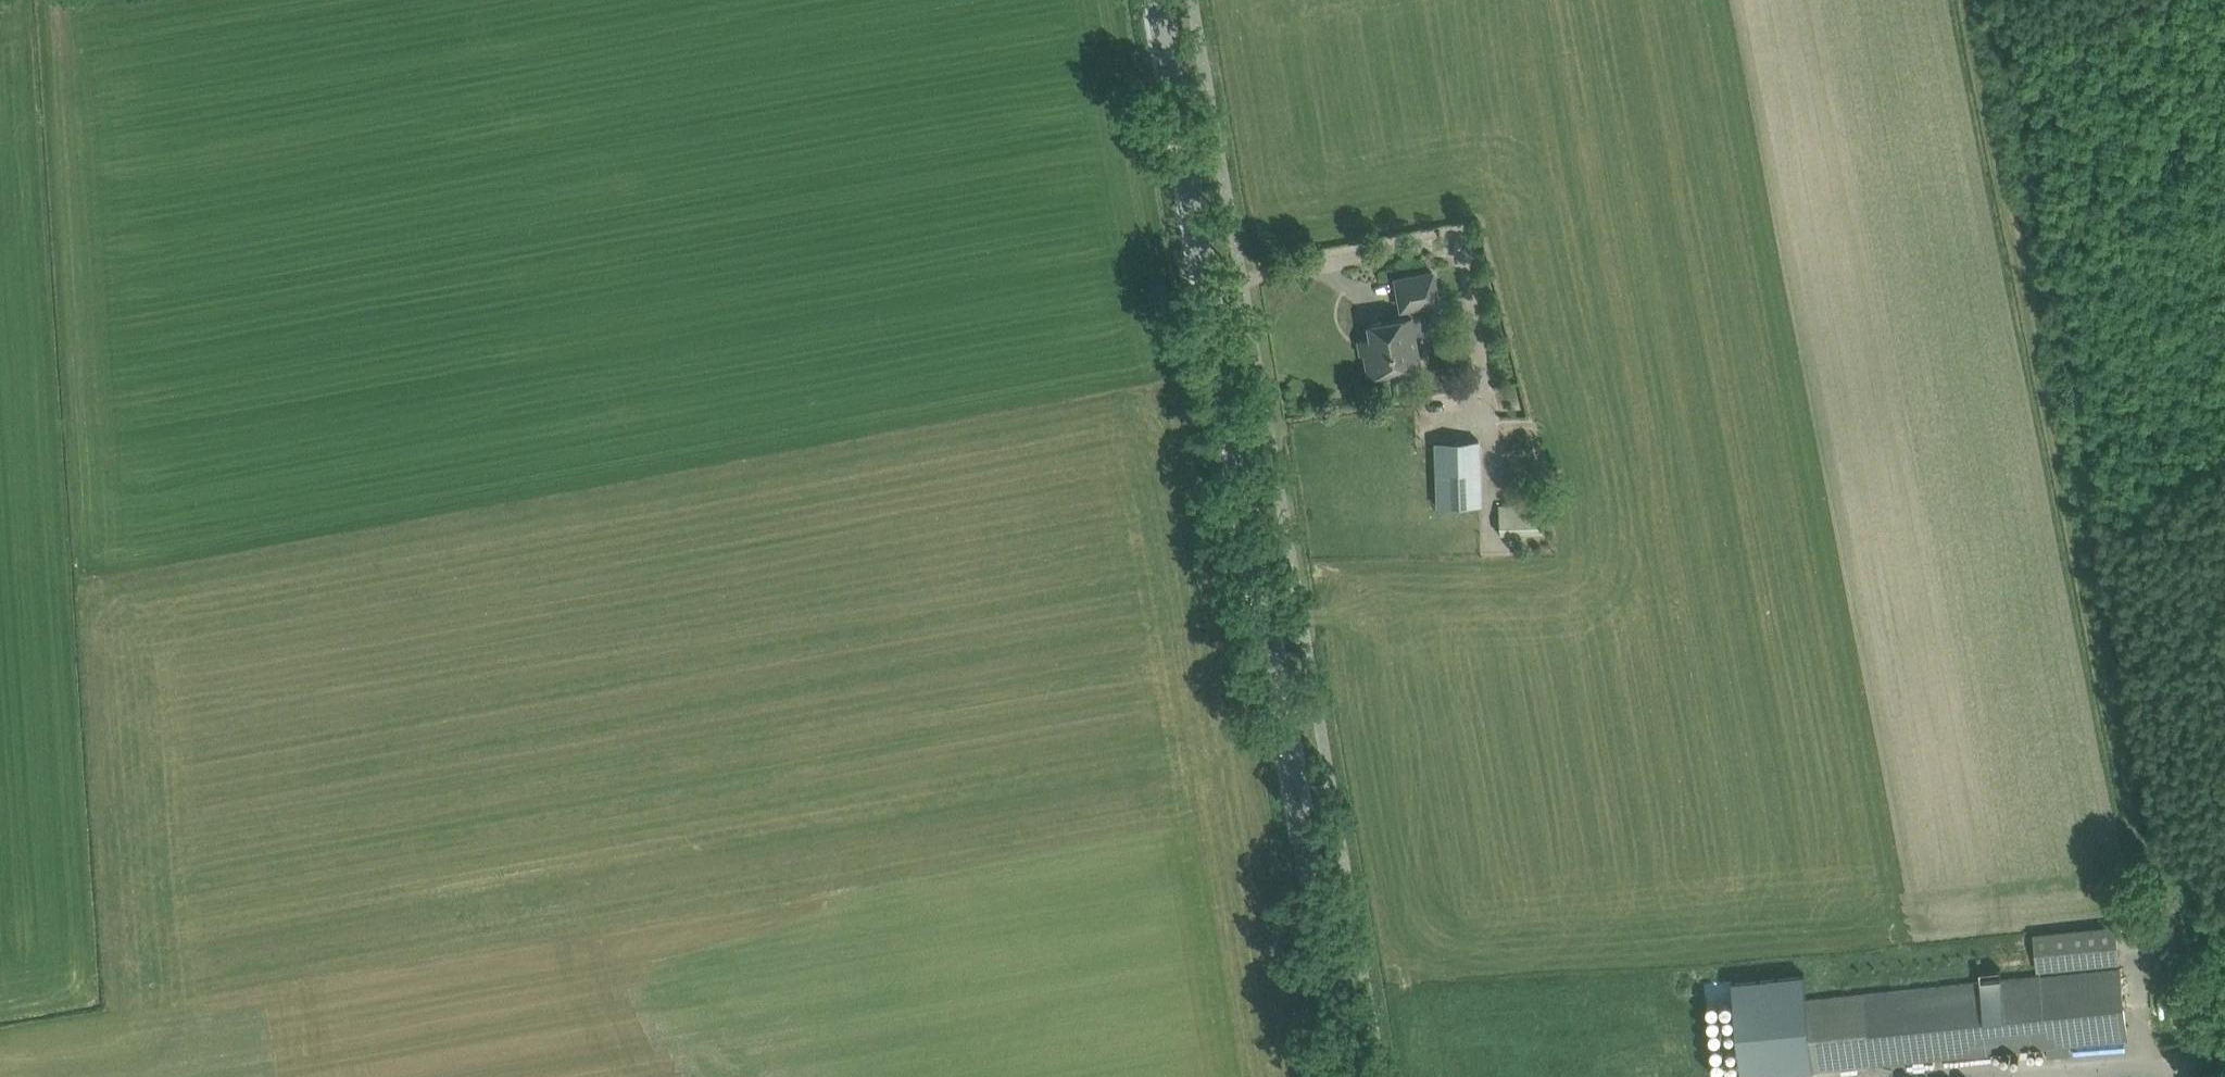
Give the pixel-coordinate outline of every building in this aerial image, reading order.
[(1428,332),(1436,319),(1433,302),(1437,301),(1432,271),(1395,278),(1400,308),(1417,305),(1420,318),(1411,319),(1410,316),(1369,323),(1372,339),(1368,339),(1370,350),(1366,351),(1369,372),(1418,364),(1413,334),(1428,332)] [(1479,439),(1435,441),(1438,506),(1481,505),(1479,439)] [(1543,503),(1499,505),(1500,534),(1544,532),(1543,503)] [(2116,923),(2034,931),(2038,971),(2120,963),(2116,923)] [(1824,1069),(1868,1064),(2009,1050),(2154,1036),(2147,964),(2002,979),(1862,992),(1808,996),(1805,969),(1551,997),(1560,1076),(1824,1076),(1824,1069)]
